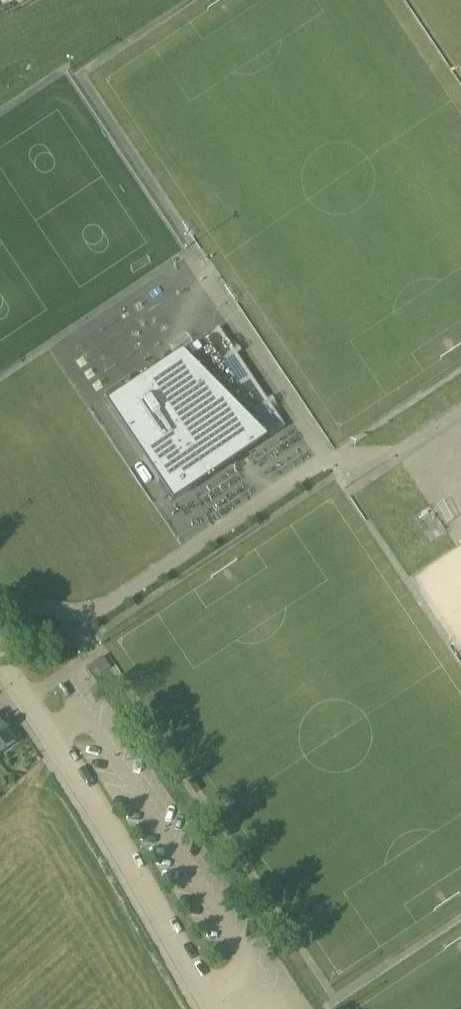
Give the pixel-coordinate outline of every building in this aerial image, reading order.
[(172,504),(285,428),(218,329),(106,404),(172,504)] [(101,700),(97,693),(92,696),(96,703),(101,700)] [(14,742),(0,724),(0,754),(14,742)]
